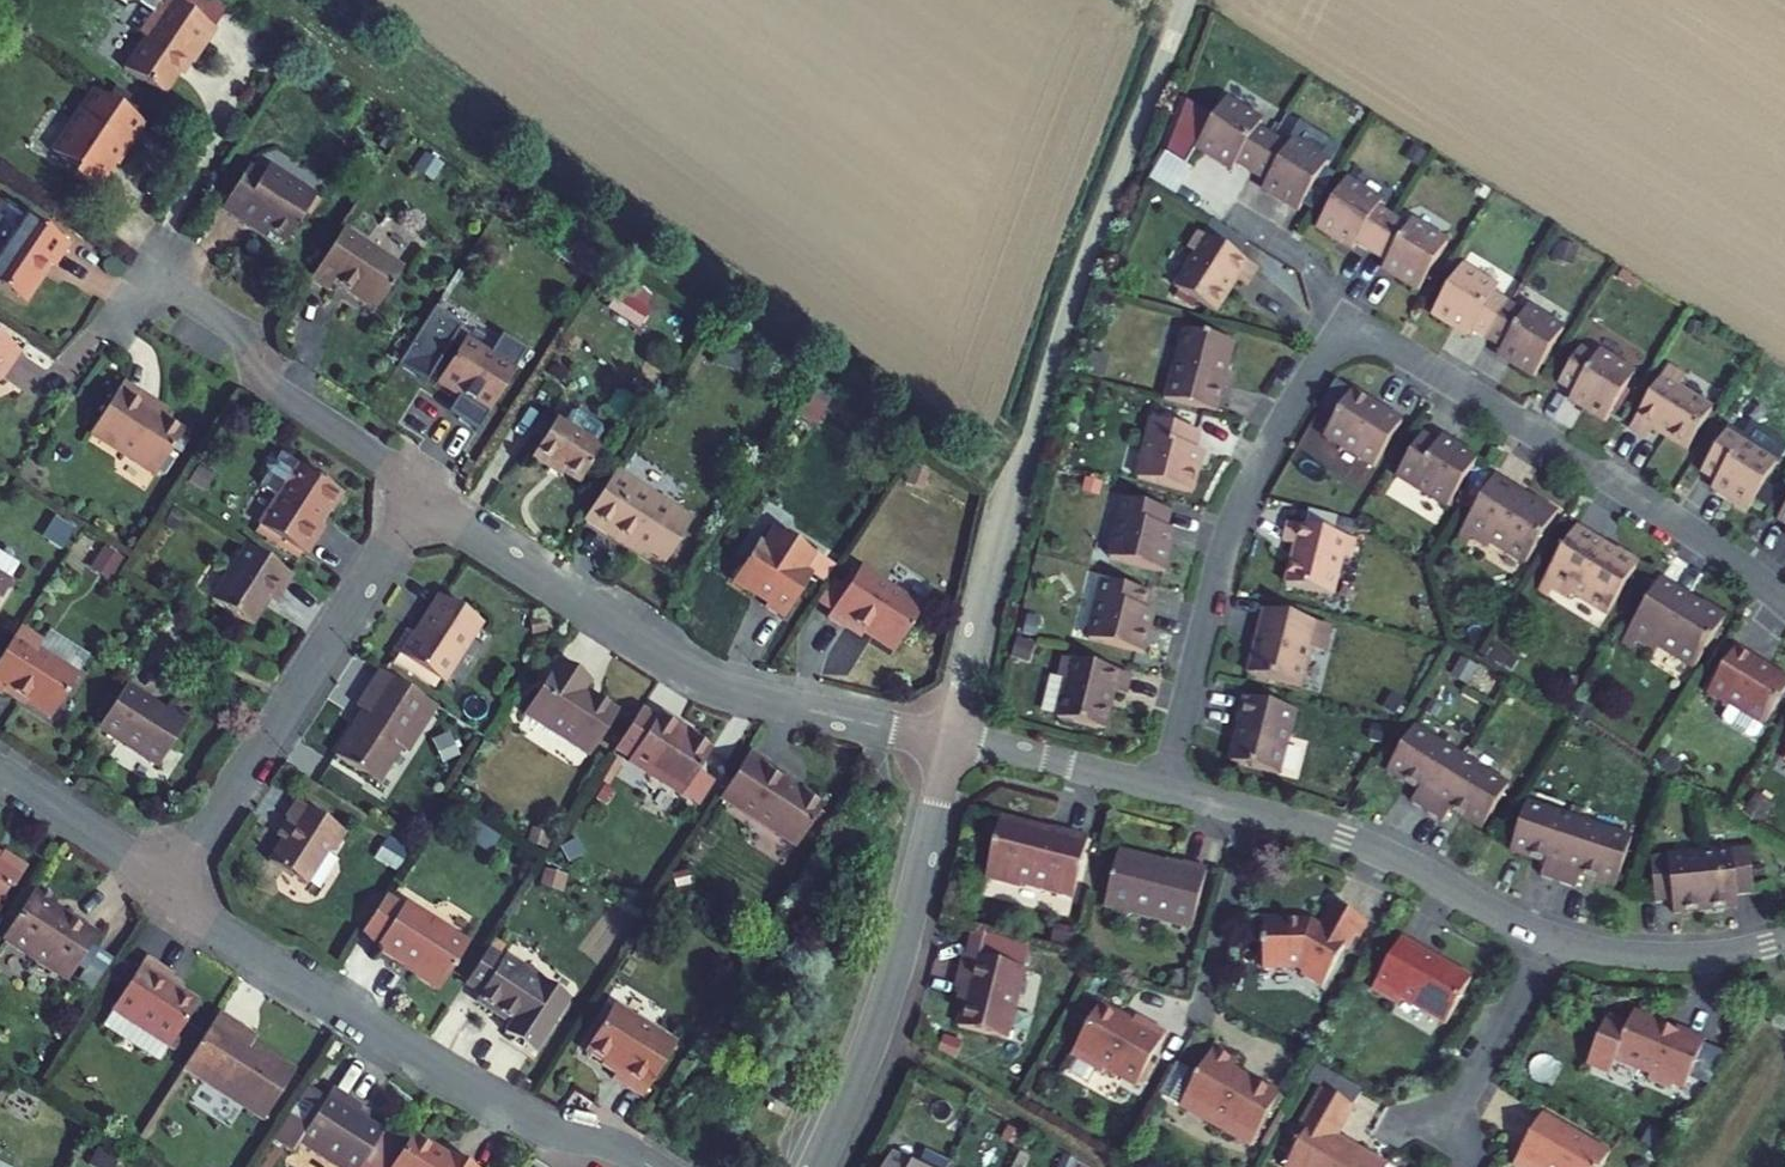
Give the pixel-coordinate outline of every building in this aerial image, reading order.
[(169,0),(116,0),(126,6),(138,4),(153,13),(138,35),(144,39),(124,70),(162,96),(178,73),(183,77),(214,30),(213,29),(173,3),(169,0)] [(173,3),(213,29),(226,9),(212,0),(175,0),(173,3)] [(93,90),(51,153),(76,169),(71,176),(93,192),(112,163),(116,166),(144,124),(93,90)] [(1236,164),(1251,174),(1274,138),(1259,128),(1262,123),(1226,101),(1215,118),(1181,98),(1162,151),(1185,166),(1197,148),(1218,162),(1220,160),(1233,169),(1236,164)] [(1274,138),(1251,174),(1267,183),(1264,188),(1277,196),(1277,198),(1299,211),(1337,149),(1304,128),(1294,143),(1292,142),(1289,147),(1274,138)] [(248,166),(221,209),(263,237),(266,231),(270,233),(266,239),(275,245),(279,239),(285,243),(315,196),(267,166),(261,175),(248,166)] [(1356,244),(1371,254),(1393,218),(1378,208),(1382,202),(1346,180),(1316,228),(1339,241),(1340,240),(1353,248),(1356,244)] [(0,250),(0,288),(23,304),(40,279),(36,277),(45,264),(52,269),(69,244),(23,214),(0,250)] [(1409,227),(1393,218),(1371,254),(1387,263),(1384,267),(1398,276),(1397,278),(1419,291),(1448,243),(1412,221),(1409,227)] [(1175,288),(1216,314),(1237,279),(1247,286),(1257,269),(1239,257),(1248,242),(1213,220),(1203,235),(1200,233),(1189,249),(1196,254),(1175,288)] [(343,229),(310,279),(328,291),(333,283),(375,311),(403,267),(343,229)] [(1471,331),(1487,341),(1508,305),(1493,296),(1497,290),(1461,268),(1432,315),(1454,329),(1455,327),(1469,335),(1471,331)] [(650,303),(620,284),(611,299),(641,318),(650,303)] [(1508,305),(1487,341),(1502,350),(1499,354),(1513,363),(1512,365),(1534,378),(1563,330),(1528,309),(1524,314),(1508,305)] [(434,308),(398,365),(425,383),(432,371),(440,376),(437,382),(459,396),(448,414),(476,432),(488,414),(488,413),(515,371),(514,370),(526,350),(502,335),(489,355),(464,339),(447,365),(440,360),(461,326),(434,308)] [(1164,400),(1218,413),(1225,384),(1223,383),(1233,343),(1186,331),(1176,370),(1171,369),(1164,400)] [(2,381),(21,352),(0,338),(0,381),(2,381)] [(1573,394),(1570,399),(1584,407),(1584,408),(1606,422),(1635,375),(1599,352),(1596,357),(1580,348),(1558,385),(1573,394)] [(1630,428),(1646,439),(1653,429),(1687,450),(1712,410),(1678,388),(1684,379),(1667,368),(1630,428)] [(183,431),(162,418),(165,412),(121,384),(90,433),(155,475),(183,431)] [(1374,468),(1402,422),(1352,391),(1324,437),(1374,468)] [(578,483),(600,448),(594,445),(601,433),(600,427),(575,411),(569,413),(562,424),(555,419),(531,457),(548,468),(550,465),(578,483)] [(1138,479),(1192,493),(1198,468),(1197,468),(1201,452),(1196,451),(1200,434),(1153,421),(1138,479)] [(1713,487),(1727,495),(1726,497),(1748,510),(1784,451),(1784,446),(1753,427),(1744,442),(1727,431),(1701,473),(1716,482),(1713,487)] [(1448,508),(1477,460),(1455,447),(1454,448),(1441,440),(1438,444),(1422,435),(1397,476),(1448,508)] [(328,512),(341,493),(280,454),(274,463),(267,462),(263,468),(267,474),(259,485),(278,497),(259,526),(304,555),(323,526),(318,523),(326,511),(328,512)] [(664,563),(692,520),(615,471),(583,519),(640,556),(643,550),(664,563)] [(1526,564),(1558,512),(1537,499),(1534,504),(1494,479),(1461,532),(1488,549),(1492,543),(1526,564)] [(1110,559),(1164,572),(1170,547),(1168,547),(1172,531),(1167,530),(1172,513),(1124,501),(1110,559)] [(1309,510),(1304,528),(1334,535),(1338,518),(1309,510)] [(1296,547),(1285,585),(1332,597),(1343,559),(1350,561),(1355,541),(1334,535),(1304,528),(1289,524),(1284,544),(1296,547)] [(735,567),(728,578),(750,592),(757,591),(769,599),(764,606),(783,618),(811,574),(803,569),(813,553),(817,548),(796,535),(793,540),(773,527),(762,543),(757,540),(742,565),(735,567)] [(1607,615),(1639,563),(1618,550),(1615,554),(1575,530),(1542,583),(1569,600),(1573,594),(1607,615)] [(291,575),(246,546),(211,600),(250,625),(267,600),(273,604),(291,575)] [(7,581),(18,564),(0,553),(0,576),(7,581)] [(811,574),(827,584),(831,578),(837,568),(813,553),(803,569),(811,574)] [(864,632),(893,651),(921,608),(858,568),(846,588),(830,612),(827,617),(860,638),(864,632)] [(11,583),(7,581),(0,576),(0,601),(11,583)] [(830,612),(846,588),(831,578),(827,584),(815,602),(830,612)] [(1090,640),(1143,654),(1150,629),(1148,628),(1152,613),(1147,612),(1151,594),(1104,582),(1090,640)] [(1694,669),(1726,617),(1704,603),(1701,607),(1659,582),(1626,635),(1655,653),(1658,647),(1694,669)] [(438,680),(443,683),(481,623),(438,595),(413,634),(406,629),(393,650),(399,654),(438,680)] [(1331,628),(1264,611),(1248,675),(1301,688),(1311,650),(1324,653),(1331,628)] [(0,658),(0,694),(4,688),(52,718),(78,676),(77,675),(36,649),(41,642),(19,628),(0,658)] [(48,631),(41,642),(36,649),(77,675),(88,657),(48,631)] [(1735,648),(1706,695),(1729,708),(1724,716),(1726,722),(1751,738),(1757,737),(1784,693),(1784,681),(1757,663),(1758,661),(1735,648)] [(438,680),(399,654),(394,662),(434,688),(438,680)] [(1126,695),(1130,675),(1065,659),(1060,679),(1052,677),(1043,713),(1058,717),(1058,719),(1104,731),(1114,692),(1126,695)] [(557,660),(524,714),(589,755),(616,713),(583,691),(589,681),(557,660)] [(406,751),(435,706),(379,671),(356,707),(366,713),(363,719),(359,717),(334,756),(377,783),(400,748),(406,751)] [(125,685),(97,728),(158,767),(189,716),(168,702),(164,709),(125,685)] [(1231,763),(1278,775),(1287,737),(1292,738),(1298,712),(1242,698),(1236,723),(1241,724),(1231,763)] [(640,709),(614,749),(629,759),(627,761),(681,795),(697,770),(710,750),(656,716),(655,718),(640,709)] [(1462,757),(1415,727),(1388,771),(1419,790),(1411,802),(1427,812),(1443,822),(1450,810),(1482,830),(1509,786),(1462,757)] [(748,752),(718,797),(796,847),(822,806),(799,791),(797,795),(780,784),(783,781),(765,769),(768,765),(748,752)] [(681,795),(696,805),(712,780),(697,770),(681,795)] [(344,833),(296,802),(274,836),(281,842),(268,862),(305,885),(328,849),(332,852),(344,833)] [(1579,820),(1527,803),(1510,851),(1545,863),(1541,877),(1558,883),(1576,888),(1580,875),(1615,887),(1632,838),(1579,820)] [(1029,825),(1001,818),(986,879),(1021,888),(1022,883),(1038,887),(1037,889),(1073,899),(1089,838),(1053,829),(1051,835),(1028,829),(1029,825)] [(1754,894),(1749,848),(1700,853),(1651,858),(1655,904),(1672,902),(1674,914),(1706,911),(1738,907),(1737,895),(1754,894)] [(1119,852),(1105,907),(1110,908),(1113,913),(1127,917),(1132,914),(1192,929),(1206,871),(1183,865),(1182,868),(1119,852)] [(9,887),(13,890),(26,868),(3,853),(0,857),(0,902),(9,887)] [(35,887),(1,940),(66,982),(76,967),(89,947),(95,937),(51,908),(57,900),(35,887)] [(386,894),(360,935),(377,945),(375,948),(404,967),(406,967),(408,967),(417,973),(414,977),(438,992),(469,944),(404,903),(402,905),(386,894)] [(1311,922),(1303,922),(1300,925),(1290,926),(1290,921),(1262,921),(1262,969),(1298,969),(1302,971),(1305,978),(1322,988),(1345,949),(1348,951),(1355,937),(1359,939),(1367,923),(1334,905),(1321,928),(1311,922)] [(1024,971),(1030,947),(973,932),(967,956),(966,955),(957,989),(968,992),(959,1028),(1008,1040),(1026,971),(1024,971)] [(1429,956),(1401,940),(1372,989),(1395,1002),(1402,1000),(1446,1025),(1471,980),(1448,967),(1447,969),(1430,960),(1429,956)] [(114,963),(89,947),(76,967),(102,983),(114,963)] [(486,949),(464,983),(480,993),(475,1000),(510,1023),(504,1033),(532,1051),(566,998),(502,957),(501,959),(486,949)] [(145,957),(111,1010),(112,1011),(168,1047),(169,1047),(199,1002),(168,983),(173,975),(145,957)] [(613,1004),(584,1050),(617,1071),(612,1078),(640,1097),(675,1044),(613,1004)] [(1133,1023),(1101,1004),(1071,1056),(1103,1074),(1105,1069),(1137,1088),(1166,1035),(1136,1018),(1133,1023)] [(168,1047),(112,1011),(103,1026),(158,1062),(168,1047)] [(1781,1011),(1772,1025),(1782,1031),(1784,1027),(1784,1014),(1781,1011)] [(1615,1061),(1651,1076),(1649,1081),(1671,1091),(1673,1085),(1684,1090),(1689,1079),(1707,1086),(1727,1055),(1703,1045),(1705,1039),(1676,1027),(1674,1033),(1660,1028),(1662,1024),(1634,1013),(1628,1027),(1607,1018),(1587,1066),(1610,1075),(1615,1061)] [(218,1014),(182,1069),(263,1120),(295,1071),(252,1043),(255,1038),(218,1014)] [(1236,1062),(1213,1049),(1197,1076),(1177,1065),(1160,1095),(1250,1147),(1279,1097),(1232,1070),(1236,1062)] [(1306,1081),(1321,1090),(1353,1108),(1362,1092),(1315,1066),(1306,1081)] [(298,1142),(337,1166),(359,1166),(382,1131),(355,1114),(360,1106),(332,1089),(325,1099),(306,1087),(273,1139),(292,1152),(298,1142)] [(1321,1090),(1299,1128),(1306,1132),(1286,1166),(1387,1166),(1363,1153),(1361,1157),(1350,1151),(1352,1147),(1336,1138),(1353,1108),(1321,1090)] [(1543,1115),(1514,1166),(1515,1166),(1603,1166),(1610,1155),(1588,1141),(1585,1143),(1571,1135),(1572,1132),(1543,1115)] [(410,1135),(390,1166),(473,1166),(450,1153),(447,1158),(410,1135)] [(948,1163),(926,1152),(919,1166),(946,1166),(948,1163)] [(892,1156),(887,1166),(916,1166),(892,1156)]
